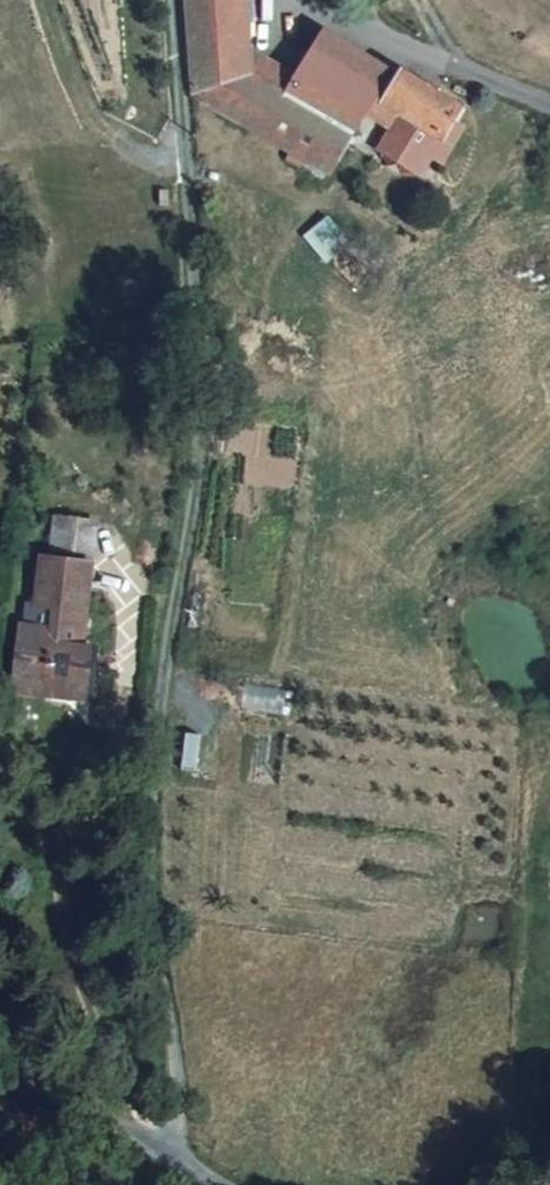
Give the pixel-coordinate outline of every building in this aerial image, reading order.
[(309,60),(302,77),(282,64),(255,0),(224,0),(192,14),(242,133),(332,180),(365,118),(375,96),(347,80),(309,60)] [(362,57),(324,35),(309,60),(347,80),(362,57)] [(449,104),(362,57),(347,80),(375,96),(365,118),(386,129),(376,150),(414,172),(449,104)] [(38,589),(30,646),(67,651),(69,641),(113,648),(118,616),(99,613),(112,528),(118,482),(81,477),(76,523),(60,522),(52,592),(38,589)] [(67,651),(30,646),(29,657),(110,669),(113,648),(69,641),(67,651)]
